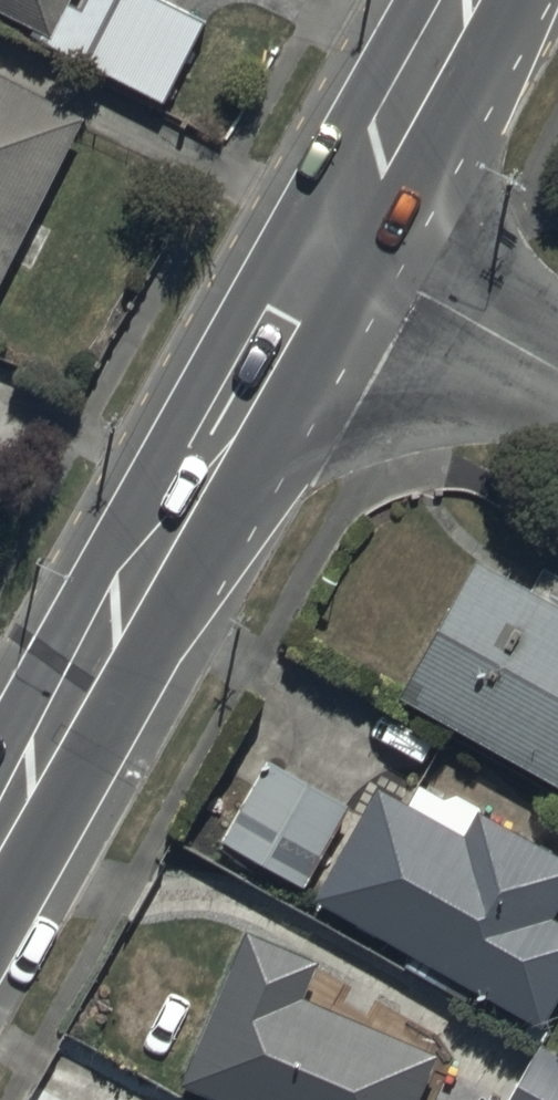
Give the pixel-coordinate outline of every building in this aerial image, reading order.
[(66,0),(0,0),(0,8),(51,32),(66,0)] [(185,0),(111,0),(83,57),(168,99),(211,13),(185,0)] [(85,107),(0,65),(0,279),(85,107)] [(10,485),(0,479),(0,502),(10,485)] [(478,552),(403,686),(557,773),(557,596),(478,552)] [(352,798),(271,752),(231,823),(312,868),(352,798)] [(377,777),(314,901),(549,1020),(557,1002),(557,908),(557,907),(557,843),(482,804),(485,798),(452,781),(448,789),(421,776),(411,794),(377,777)] [(185,1080),(235,1099),(420,1099),(451,1023),(392,999),(383,1021),(330,1000),(345,962),(249,923),(185,1080)] [(544,1033),(507,1099),(557,1099),(557,1041),(544,1033)]
